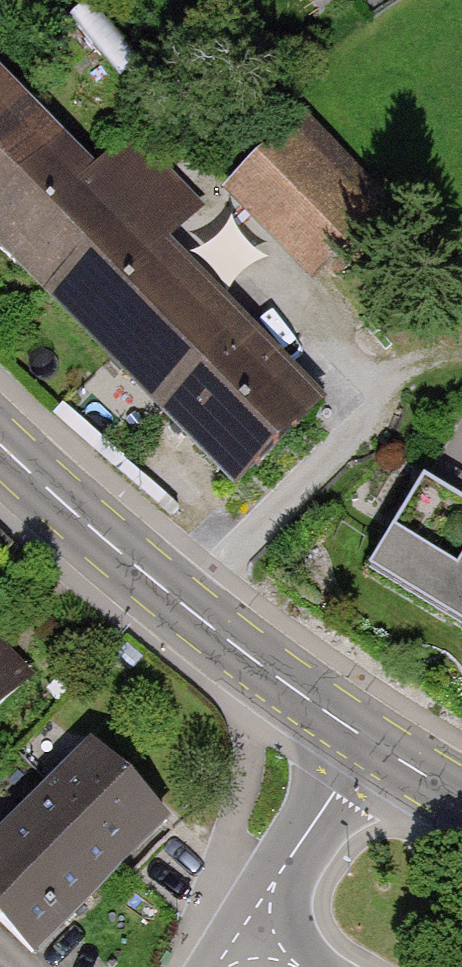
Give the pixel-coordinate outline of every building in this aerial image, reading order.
[(168,176),(133,138),(85,184),(0,96),(0,234),(51,287),(168,176)] [(305,121),(242,182),(325,267),(388,206),(305,121)] [(150,247),(196,205),(168,176),(51,287),(164,407),(237,335),(150,247)] [(237,335),(164,407),(238,481),(311,410),(237,335)] [(382,580),(461,628),(461,502),(438,488),(382,580)] [(29,685),(0,656),(0,713),(29,685)] [(54,790),(124,859),(163,820),(93,750),(54,790)] [(35,949),(124,859),(54,790),(0,844),(0,915),(35,949)]
